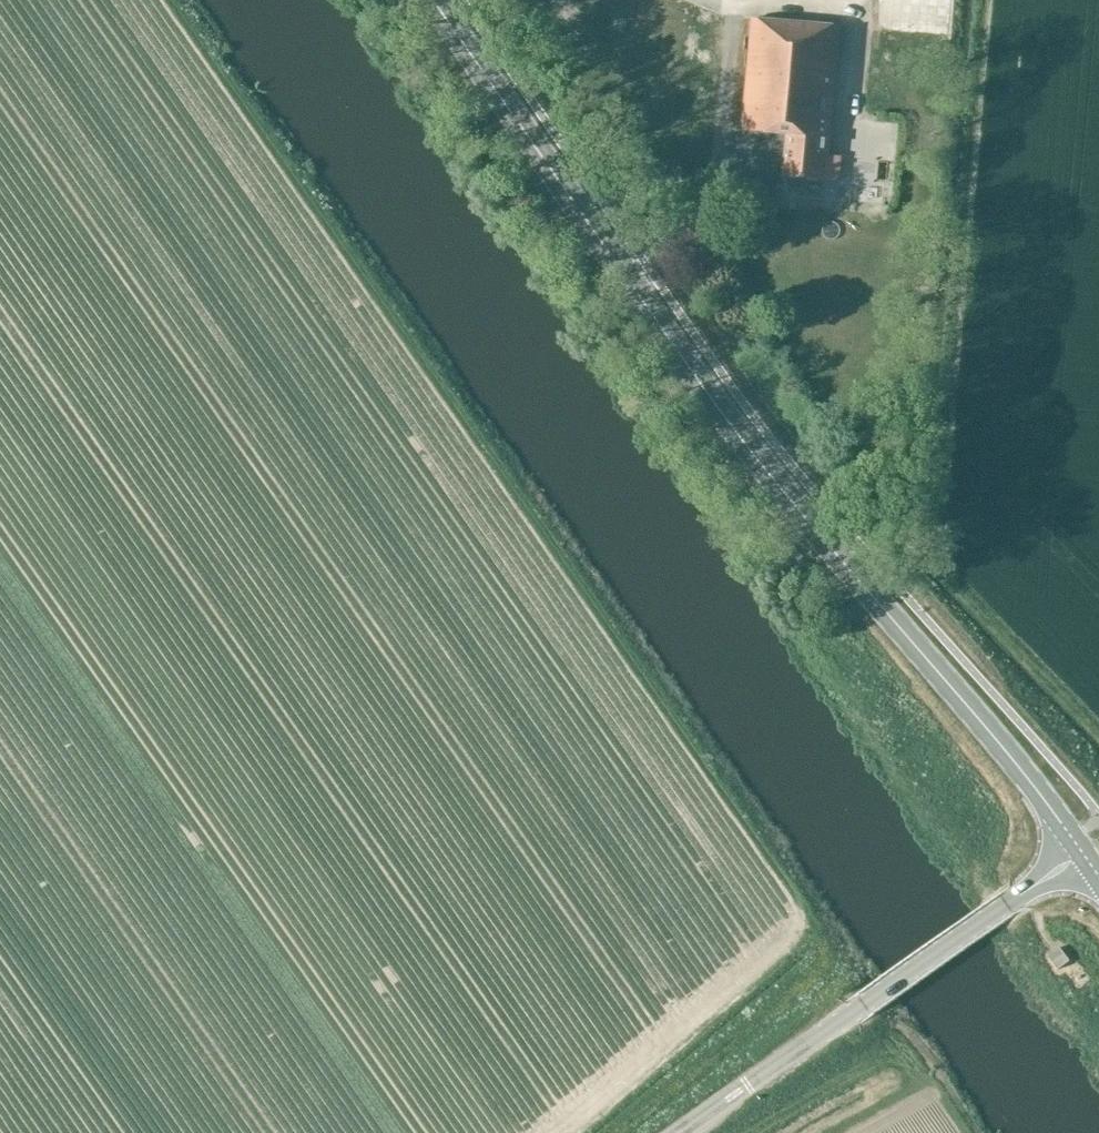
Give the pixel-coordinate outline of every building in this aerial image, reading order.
[(894,0),(878,0),(873,11),(886,17),(894,0)] [(831,155),(831,152),(841,24),(753,17),(741,129),(789,131),(787,177),(821,180),(839,182),(842,156),(831,155)] [(1070,961),(1060,947),(1048,956),(1058,970),(1070,961)]
